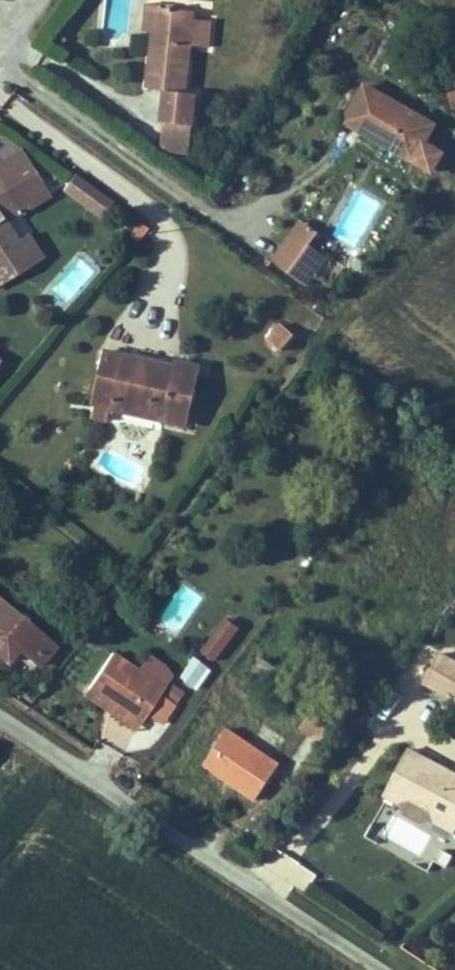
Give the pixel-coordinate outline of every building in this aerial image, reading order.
[(164,19),(159,19),(154,70),(171,71),(168,104),(201,107),(203,74),(189,73),(197,0),(167,0),(164,19)] [(154,18),(159,19),(164,19),(167,0),(156,0),(154,18)] [(437,109),(368,68),(348,104),(417,144),(437,109)] [(160,153),(189,156),(191,129),(162,126),(160,153)] [(26,128),(0,143),(0,146),(25,189),(53,173),(26,128)] [(44,232),(31,211),(20,217),(9,199),(25,189),(0,146),(0,258),(44,232)] [(97,218),(111,200),(74,173),(60,191),(97,218)] [(133,244),(148,233),(133,212),(118,222),(133,244)] [(329,258),(311,247),(320,233),(298,219),(269,264),(309,289),(329,258)] [(320,234),(315,249),(332,255),(337,239),(320,234)] [(262,340),(280,354),(295,336),(277,321),(262,340)] [(94,382),(110,386),(112,375),(163,388),(160,398),(186,404),(201,343),(175,336),(174,340),(109,324),(94,382)] [(112,375),(110,386),(160,398),(163,388),(112,375)] [(11,639),(24,623),(47,643),(60,627),(0,576),(0,630),(11,639)] [(198,652),(214,664),(240,629),(224,617),(198,652)] [(161,673),(165,667),(114,633),(90,668),(119,688),(142,703),(148,695),(161,673)] [(197,693),(211,667),(190,656),(176,682),(197,693)] [(178,683),(161,673),(148,695),(164,705),(178,683)] [(283,745),(231,708),(206,745),(235,765),(258,781),(283,745)] [(429,724),(397,766),(411,776),(424,773),(440,786),(441,800),(454,798),(454,743),(429,724)] [(441,800),(454,809),(454,798),(441,800)]
